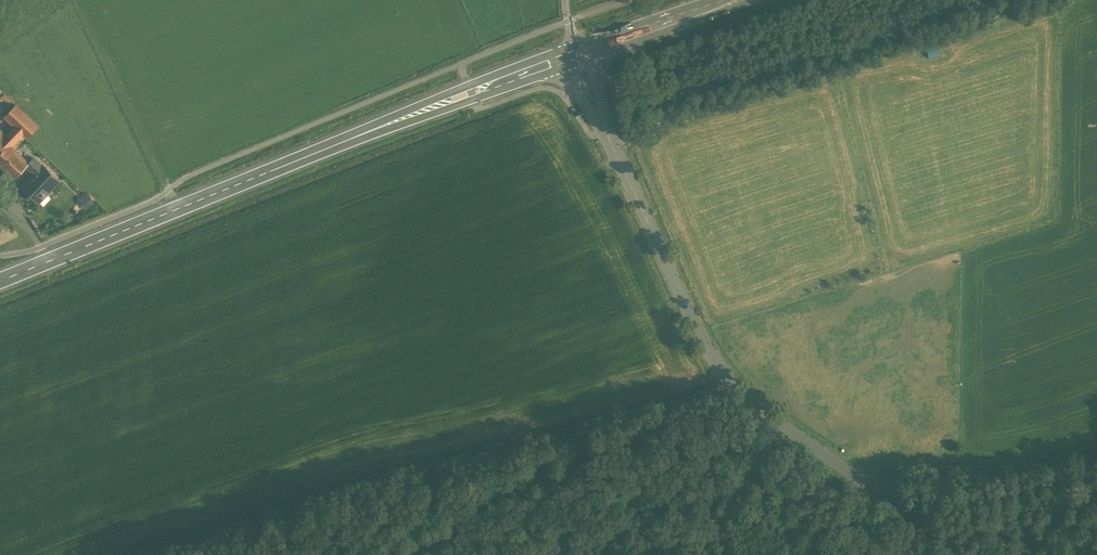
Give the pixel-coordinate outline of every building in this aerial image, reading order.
[(16,104),(4,116),(15,126),(6,134),(0,128),(0,165),(14,179),(26,167),(29,163),(12,146),(23,134),(27,138),(38,126),(16,104)] [(59,180),(35,157),(29,163),(26,167),(34,174),(22,186),(39,202),(59,180)] [(81,197),(88,208),(98,201),(91,190),(81,197)]
